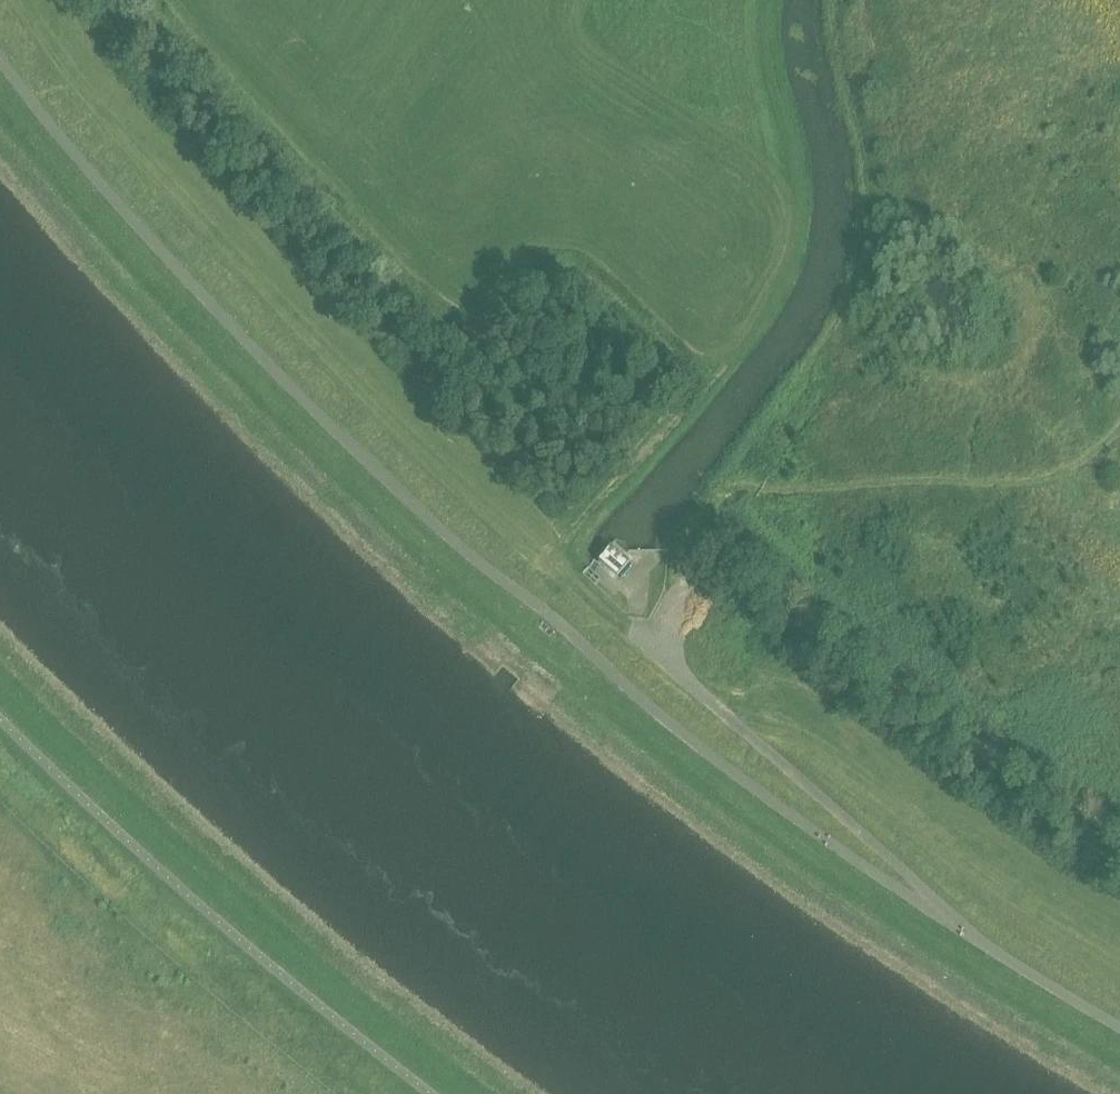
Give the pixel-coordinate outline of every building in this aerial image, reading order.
[(600,560),(616,575),(629,561),(612,545),(599,559),(600,560)]
